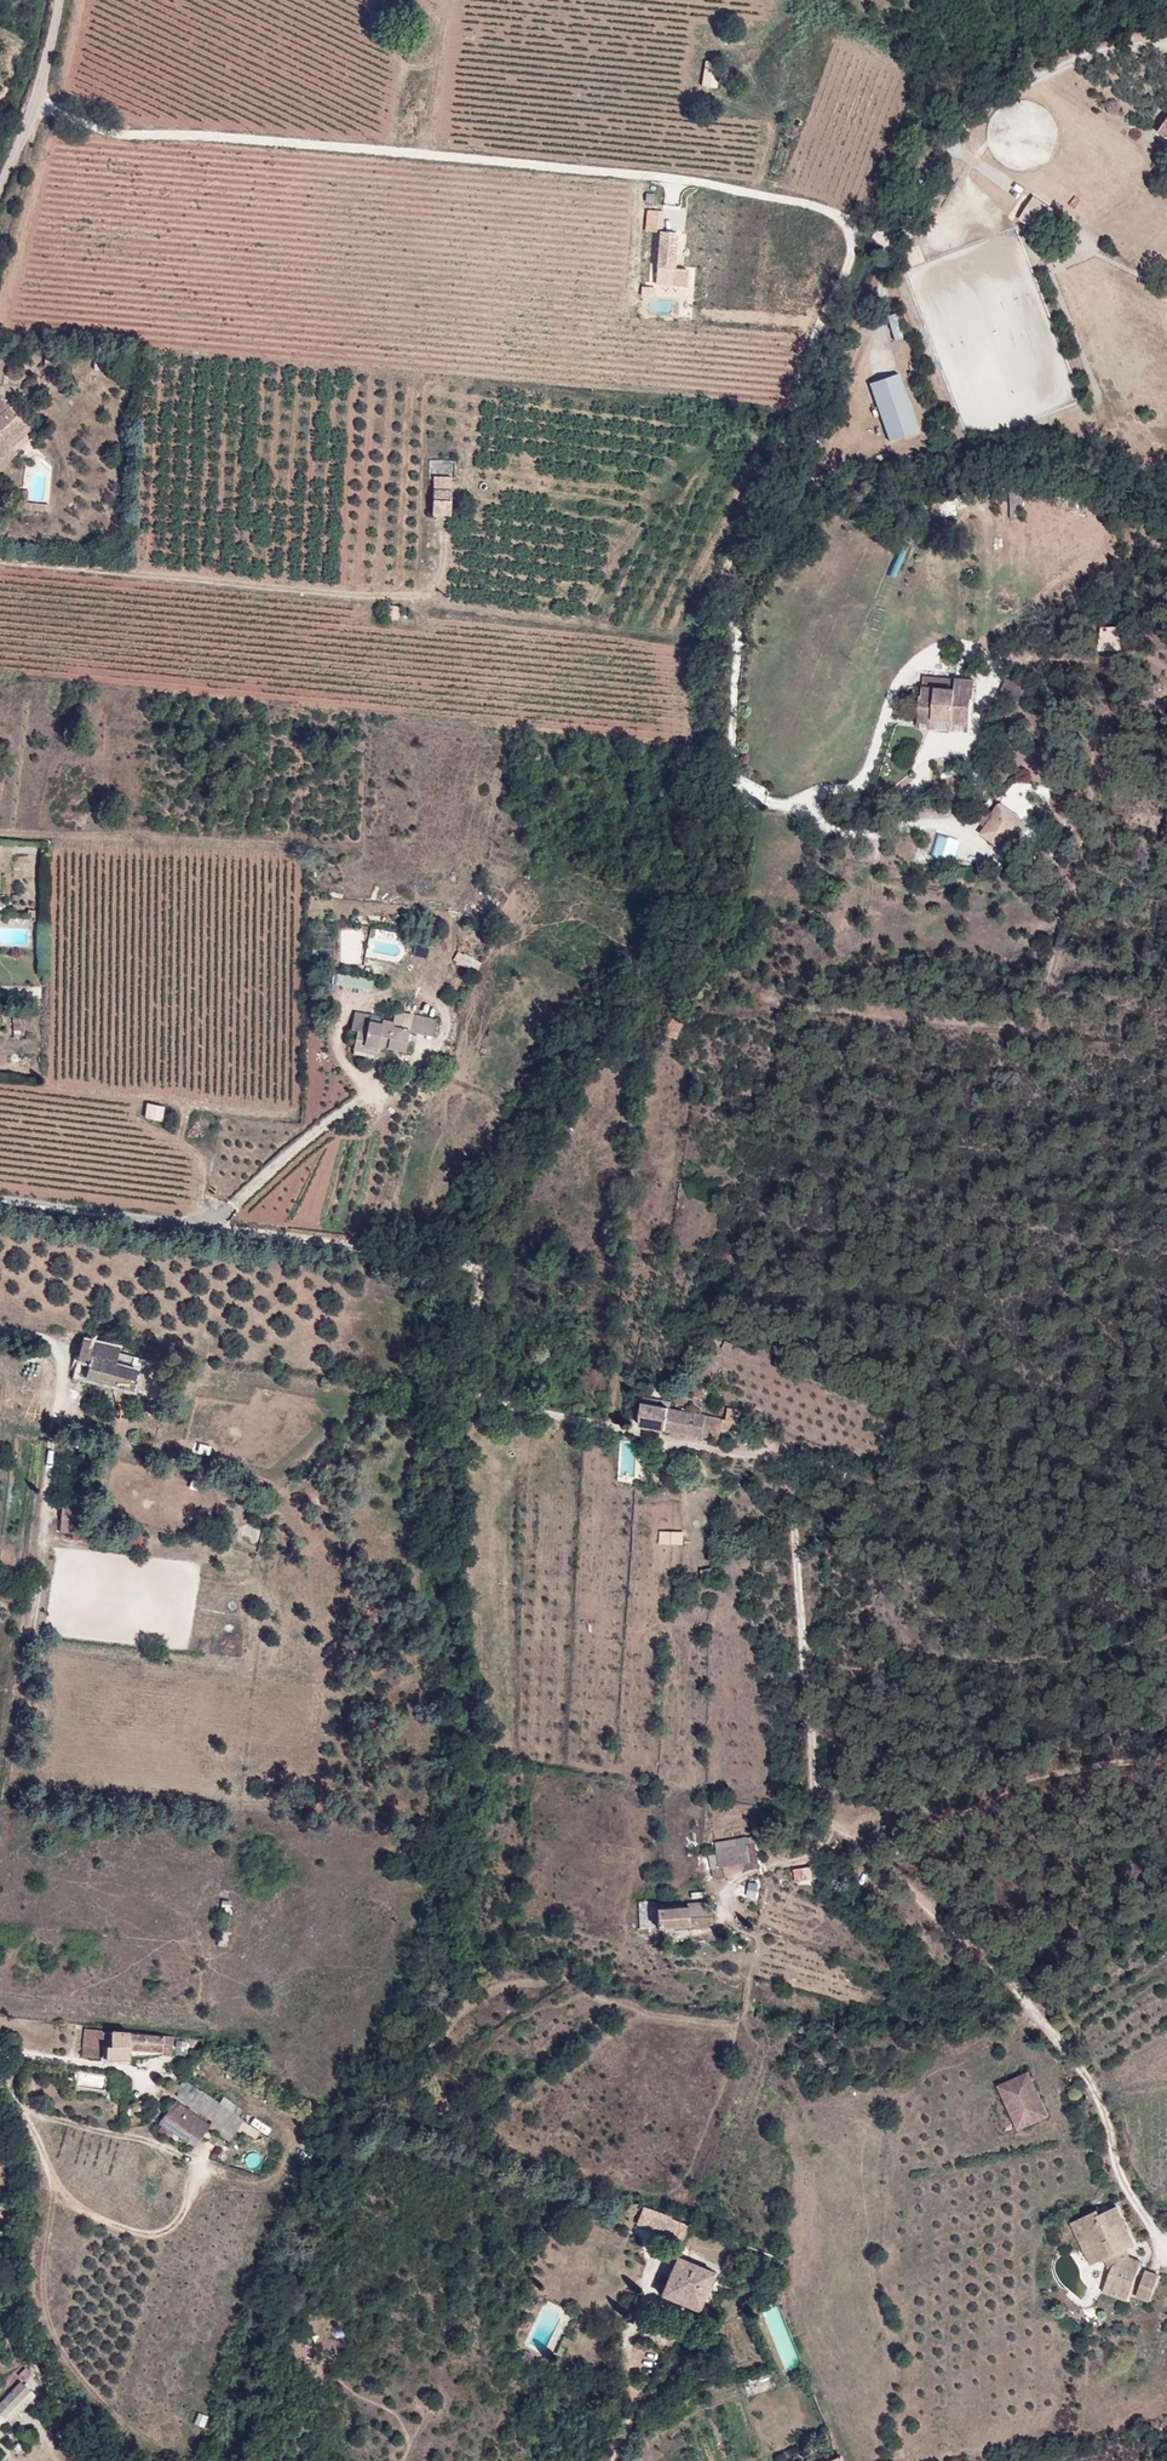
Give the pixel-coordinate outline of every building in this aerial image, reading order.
[(378,20),(390,24),(396,7),(383,3),(378,20)] [(696,94),(706,97),(711,78),(700,75),(696,94)] [(1021,220),(1022,221),(1041,231),(1048,221),(1028,209),(1021,220)] [(1022,221),(1016,231),(1034,241),(1041,231),(1022,221)] [(1048,221),(1041,231),(1063,244),(1070,233),(1048,221)] [(647,276),(667,277),(670,241),(650,240),(647,276)] [(896,338),(905,336),(898,311),(889,313),(896,338)] [(900,368),(870,379),(891,439),(922,428),(900,368)] [(13,459),(8,453),(27,436),(0,408),(0,472),(13,459)] [(429,481),(428,494),(438,495),(439,481),(429,481)] [(447,481),(439,481),(438,495),(446,495),(447,481)] [(428,494),(427,519),(445,519),(446,495),(438,495),(428,494)] [(45,510),(24,507),(25,495),(19,496),(17,513),(44,517),(45,510)] [(392,610),(379,606),(375,620),(388,624),(392,610)] [(1113,640),(1096,639),(1093,662),(1103,662),(1104,659),(1111,659),(1113,640)] [(1021,696),(1026,683),(1008,676),(1003,689),(1021,696)] [(1136,694),(1135,705),(1159,707),(1160,697),(1136,694)] [(945,726),(961,727),(962,698),(947,698),(947,708),(926,707),(913,707),(912,733),(918,733),(924,733),(923,740),(945,741),(945,726)] [(949,738),(960,738),(961,727),(945,726),(945,741),(949,741),(949,738)] [(1009,853),(1025,819),(994,801),(988,814),(993,818),(982,839),(1009,853)] [(956,860),(961,837),(941,832),(935,855),(956,860)] [(398,1024),(428,1039),(431,1023),(391,1014),(389,1026),(398,1024)] [(348,1054),(363,1057),(362,1018),(350,1015),(347,1029),(353,1030),(348,1054)] [(378,1024),(379,1021),(362,1018),(363,1057),(370,1059),(372,1051),(378,1052),(377,1028),(389,1026),(378,1024)] [(428,1039),(398,1024),(389,1026),(377,1028),(378,1052),(385,1053),(390,1042),(394,1043),(396,1040),(400,1032),(409,1036),(428,1040),(428,1039)] [(419,1052),(423,1043),(409,1036),(400,1032),(396,1040),(406,1045),(419,1052)] [(390,1042),(385,1053),(385,1055),(399,1061),(406,1045),(396,1040),(394,1043),(390,1042)] [(406,1045),(399,1061),(412,1067),(419,1052),(406,1045)] [(141,1122),(157,1125),(160,1109),(143,1107),(141,1122)] [(117,1347),(81,1339),(78,1353),(77,1353),(75,1358),(89,1361),(85,1380),(103,1384),(104,1379),(134,1386),(138,1369),(130,1368),(113,1364),(116,1353),(117,1347)] [(132,1356),(116,1353),(113,1364),(130,1368),(132,1356)] [(89,1361),(75,1358),(75,1360),(73,1359),(69,1376),(85,1380),(89,1361)] [(104,1379),(103,1384),(139,1392),(144,1371),(138,1369),(134,1386),(104,1379)] [(688,1412),(667,1408),(662,1408),(638,1403),(634,1424),(685,1434),(688,1412)] [(706,1415),(688,1412),(685,1434),(703,1437),(706,1415)] [(735,1420),(706,1415),(703,1437),(731,1442),(735,1420)] [(71,1533),(71,1540),(138,1544),(138,1535),(72,1531),(73,1509),(59,1507),(58,1532),(71,1533)] [(662,1541),(685,1542),(686,1530),(662,1529),(662,1541)] [(707,1564),(694,1567),(696,1574),(709,1571),(707,1564)] [(740,1833),(709,1839),(710,1847),(710,1851),(713,1863),(705,1864),(707,1874),(718,1873),(716,1862),(736,1858),(737,1863),(745,1862),(741,1841),(747,1840),(748,1840),(747,1834),(741,1835),(740,1833)] [(750,1861),(747,1840),(741,1841),(745,1862),(750,1861)] [(703,1852),(705,1864),(713,1863),(710,1851),(703,1852)] [(802,1862),(785,1864),(786,1871),(802,1868),(802,1862)] [(650,1905),(651,1924),(704,1921),(704,1919),(703,1898),(680,1899),(681,1902),(650,1905)] [(634,1925),(651,1924),(650,1905),(650,1902),(633,1903),(634,1925)] [(85,2028),(82,2054),(100,2056),(101,2045),(102,2030),(85,2028)] [(107,2057),(111,2057),(111,2050),(115,2050),(115,2031),(102,2030),(101,2045),(107,2046),(107,2057)] [(111,2050),(111,2057),(133,2056),(133,2032),(115,2031),(115,2050),(111,2050)] [(173,2036),(133,2032),(133,2056),(157,2054),(172,2055),(173,2036)] [(810,2055),(800,2052),(795,2062),(806,2066),(810,2055)] [(1031,2068),(999,2083),(1020,2129),(1053,2114),(1031,2068)] [(235,2134),(243,2120),(183,2080),(181,2083),(180,2091),(177,2096),(214,2120),(235,2134)] [(209,2126),(210,2125),(174,2101),(165,2115),(193,2134),(201,2139),(209,2126)] [(188,2142),(193,2134),(165,2115),(159,2124),(188,2142)] [(209,2126),(230,2141),(235,2134),(214,2120),(210,2125),(209,2126)] [(681,2243),(683,2240),(662,2231),(668,2214),(644,2205),(636,2225),(681,2243)] [(1096,2210),(1085,2215),(1105,2258),(1111,2270),(1103,2291),(1127,2300),(1141,2260),(1132,2256),(1129,2259),(1124,2249),(1127,2248),(1134,2244),(1117,2206),(1098,2214),(1096,2210)] [(683,2240),(690,2222),(686,2220),(668,2214),(662,2231),(683,2240)] [(1105,2258),(1085,2215),(1074,2221),(1093,2263),(1105,2258)] [(714,2273),(678,2257),(662,2294),(698,2310),(714,2273)] [(1159,2273),(1147,2269),(1137,2296),(1149,2301),(1159,2273)] [(571,2338),(565,2335),(561,2344),(567,2346),(571,2338)] [(32,2391),(22,2382),(0,2404),(0,2413),(6,2419),(32,2391)] [(37,2395),(32,2391),(6,2419),(7,2420),(10,2423),(37,2395)]
